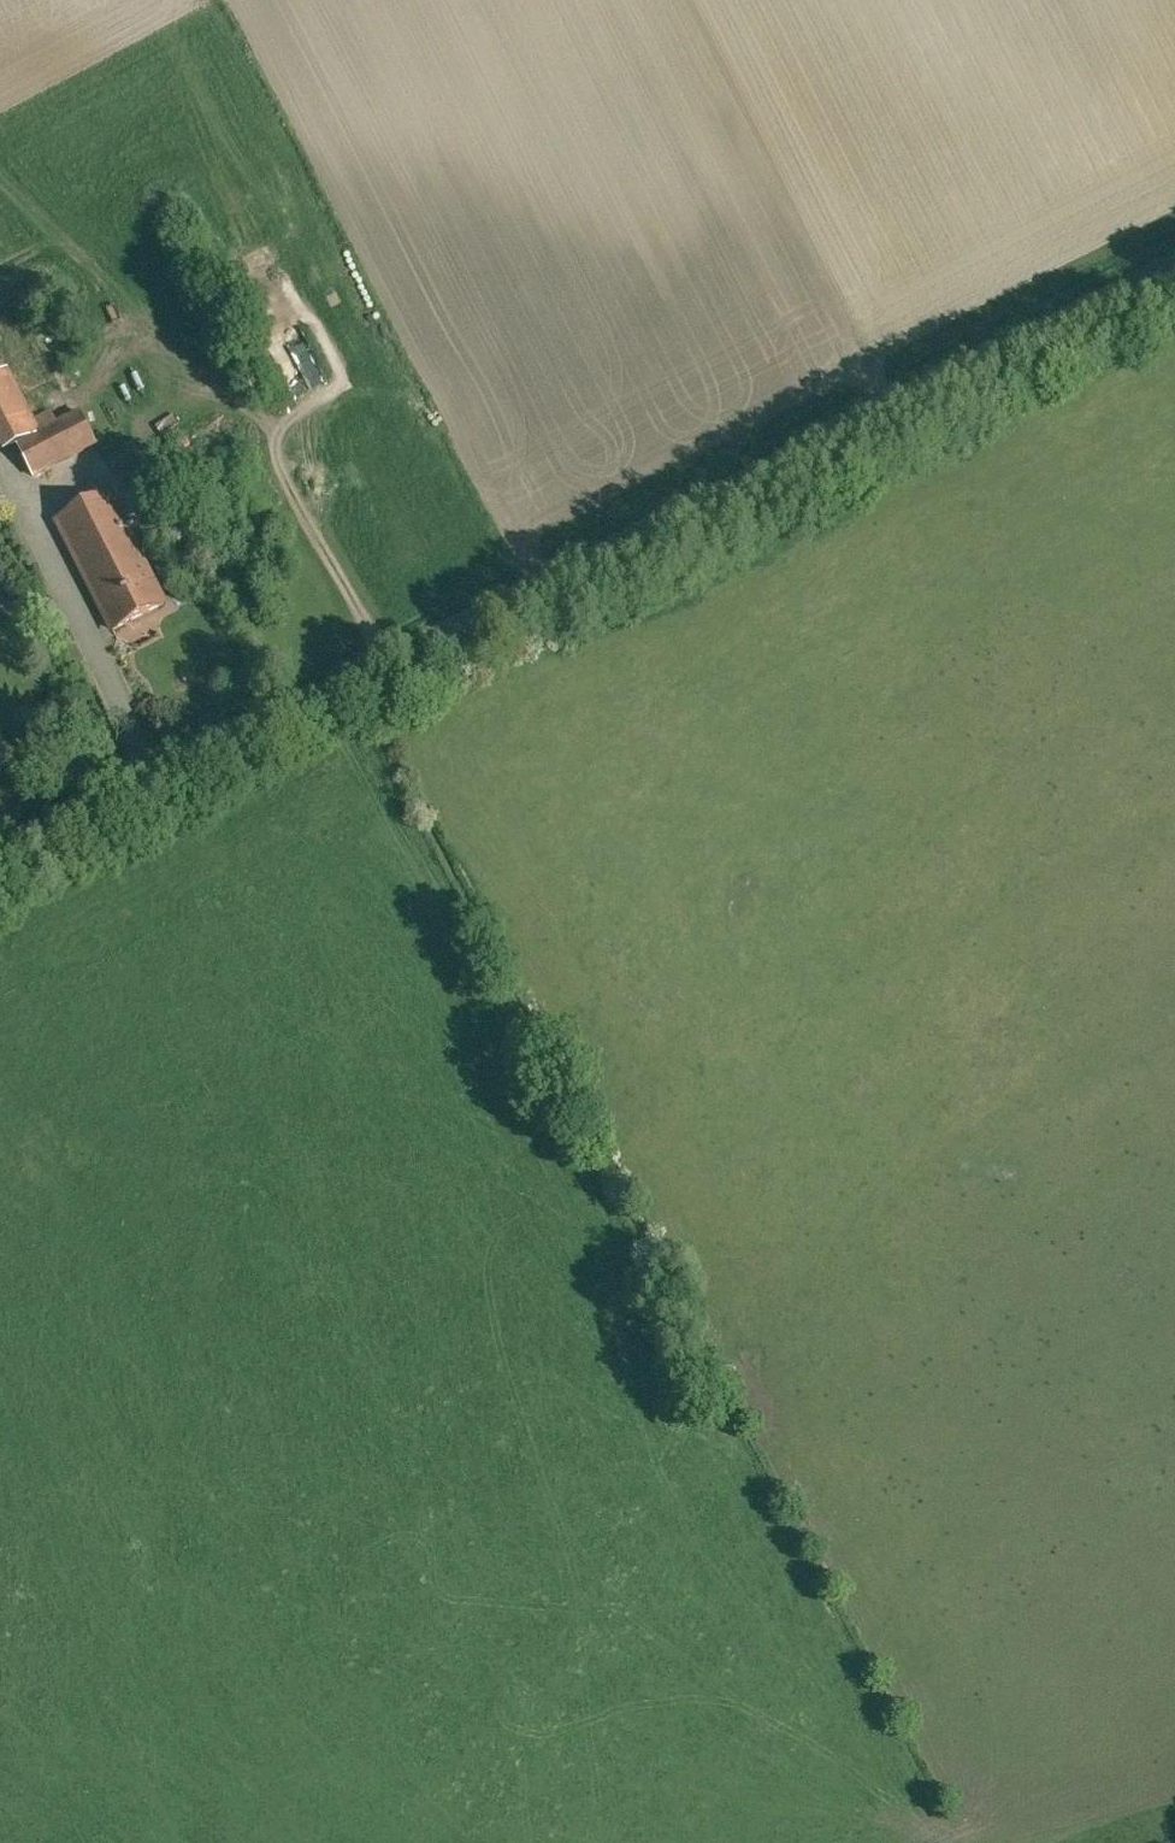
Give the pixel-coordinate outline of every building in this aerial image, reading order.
[(96,444),(79,411),(40,431),(12,378),(0,384),(0,421),(15,450),(30,442),(45,471),(96,444)] [(161,606),(110,503),(50,533),(102,636),(161,606)]
